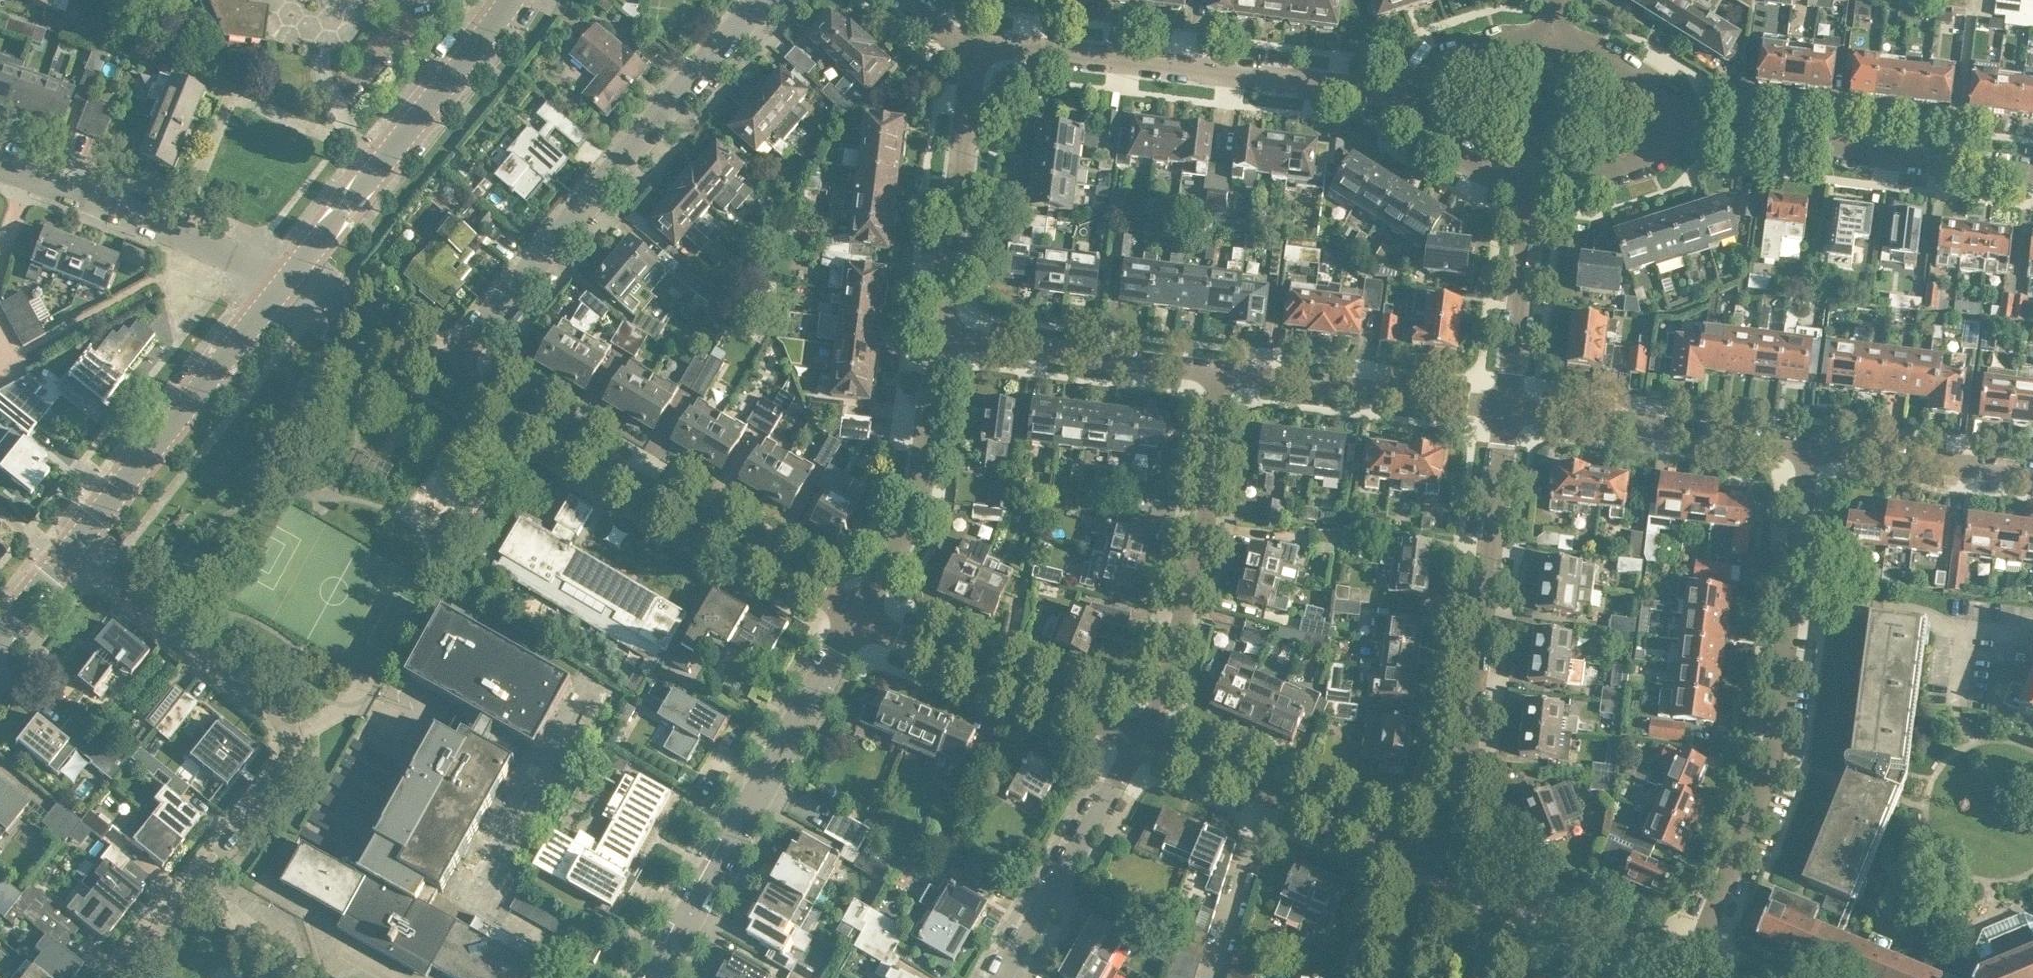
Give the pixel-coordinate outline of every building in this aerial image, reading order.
[(64,13),(68,0),(22,0),(64,13)] [(223,37),(264,42),(269,6),(248,4),(247,0),(208,0),(223,37)] [(596,6),(607,15),(615,6),(607,0),(602,0),(596,6)] [(1160,5),(1170,6),(1171,9),(1179,10),(1181,7),(1184,8),(1185,0),(1160,0),(1160,5)] [(1210,11),(1234,14),(1235,0),(1211,0),(1210,11)] [(1234,14),(1237,14),(1238,17),(1247,18),(1248,16),(1260,17),(1263,0),(1235,0),(1234,14)] [(1260,17),(1272,19),(1273,22),(1282,23),(1283,20),(1287,21),(1289,0),(1263,0),(1260,17)] [(1301,22),(1312,24),(1315,0),(1289,0),(1287,21),(1289,21),(1290,24),(1299,25),(1301,22)] [(1312,24),(1323,25),(1324,28),(1332,29),(1334,27),(1337,27),(1339,12),(1348,13),(1349,6),(1350,0),(1315,0),(1312,24)] [(1373,0),(1372,1),(1371,2),(1371,3),(1370,4),(1369,6),(1369,7),(1369,8),(1369,10),(1370,11),(1370,12),(1371,13),(1372,14),(1373,15),(1374,16),(1375,16),(1376,16),(1377,16),(1378,17),(1379,17),(1380,16),(1404,9),(1401,0),(1374,0),(1373,0)] [(1404,9),(1426,2),(1428,4),(1436,1),(1436,0),(1401,0),(1404,9)] [(1630,1),(1631,2),(1645,10),(1645,13),(1656,20),(1658,18),(1678,31),(1696,2),(1693,0),(1629,0),(1630,1)] [(1678,31),(1698,43),(1697,46),(1708,52),(1711,51),(1725,59),(1726,60),(1728,60),(1730,60),(1731,60),(1733,60),(1734,59),(1736,57),(1737,56),(1738,54),(1738,53),(1738,51),(1738,49),(1737,48),(1736,46),(1735,45),(1734,44),(1736,41),(1724,33),(1726,29),(1711,20),(1723,0),(1710,0),(1705,8),(1696,2),(1678,31)] [(1752,14),(1754,3),(1754,0),(1729,0),(1752,14)] [(1819,0),(1808,0),(1807,7),(1818,8),(1819,0)] [(1818,8),(1833,10),(1834,0),(1819,0),(1818,8)] [(1911,20),(1913,1),(1908,0),(1902,0),(1899,18),(1911,20)] [(1945,7),(1966,10),(1972,0),(1946,0),(1945,7)] [(2007,17),(2009,0),(1997,0),(1995,15),(2006,17),(2007,17)] [(2022,0),(2009,0),(2007,17),(2006,17),(2005,21),(2004,30),(2005,30),(2006,25),(2030,28),(2031,20),(2019,18),(2022,0)] [(2019,18),(2031,20),(2032,8),(2032,0),(2022,0),(2019,18)] [(1924,2),(1913,1),(1911,20),(1922,21),(1924,2)] [(1856,2),(1854,16),(1870,18),(1872,4),(1856,2)] [(626,6),(623,10),(639,24),(641,7),(626,6)] [(828,54),(852,26),(835,11),(832,15),(829,12),(808,36),(828,54)] [(1952,23),(1953,14),(1938,12),(1937,21),(1952,23)] [(35,27),(9,19),(4,33),(31,41),(35,27)] [(83,19),(78,34),(105,42),(110,27),(83,19)] [(1989,28),(2004,30),(2005,21),(1990,19),(1989,28)] [(828,54),(850,73),(874,46),(852,26),(828,54)] [(46,31),(35,27),(31,41),(41,45),(46,31)] [(618,101),(627,90),(631,86),(632,86),(634,84),(629,80),(641,66),(646,70),(647,69),(597,27),(573,55),(605,82),(590,99),(601,109),(600,113),(608,117),(620,102),(618,101)] [(1764,36),(1758,82),(1783,85),(1789,39),(1764,36)] [(148,52),(114,38),(109,49),(144,63),(148,52)] [(1789,39),(1783,85),(1808,89),(1814,42),(1789,39)] [(1814,42),(1808,89),(1831,92),(1836,53),(1839,51),(1840,46),(1840,44),(1837,40),(1824,39),(1823,43),(1814,42)] [(86,70),(74,99),(87,104),(89,99),(99,75),(109,50),(95,46),(85,70),(86,70)] [(850,73),(836,89),(844,96),(858,81),(870,91),(891,67),(888,64),(891,60),(874,46),(850,73)] [(816,65),(796,47),(785,59),(796,69),(805,77),(816,65)] [(7,109),(19,74),(24,61),(0,53),(0,107),(7,109)] [(1906,60),(1901,101),(1926,104),(1931,65),(1921,63),(1922,56),(1907,54),(1906,60)] [(1851,94),(1875,97),(1880,59),(1856,55),(1851,94)] [(1880,59),(1875,97),(1901,101),(1906,60),(1881,56),(1880,59)] [(1950,107),(1955,67),(1931,65),(1926,104),(1950,107)] [(781,71),(766,89),(801,120),(808,112),(799,105),(809,94),(803,89),(810,81),(805,77),(796,69),(789,77),(781,71)] [(1970,109),(1994,112),(1998,73),(1975,70),(1970,109)] [(19,74),(7,109),(11,111),(11,112),(17,114),(18,115),(18,113),(33,118),(46,83),(19,74)] [(151,84),(145,100),(146,100),(192,119),(203,92),(159,74),(155,84),(151,84)] [(1998,74),(1994,112),(2019,115),(2023,84),(2024,76),(2011,74),(2011,75),(1998,74)] [(33,118),(60,127),(75,84),(63,79),(60,88),(46,83),(33,118)] [(830,84),(822,93),(827,97),(835,88),(830,84)] [(2023,84),(2019,115),(2032,117),(2032,85),(2023,84)] [(801,120),(766,89),(764,87),(744,109),(747,111),(782,142),(801,120)] [(827,97),(837,105),(844,96),(835,88),(827,97)] [(844,96),(837,105),(846,113),(853,104),(844,96)] [(87,104),(76,130),(93,137),(105,106),(89,99),(87,104)] [(146,100),(136,125),(149,131),(181,144),(192,119),(146,100)] [(549,104),(539,115),(549,123),(556,129),(579,149),(589,137),(549,104)] [(105,106),(93,137),(102,141),(115,110),(105,106)] [(789,148),(782,142),(747,111),(730,130),(758,153),(766,143),(782,157),(789,148)] [(1116,136),(1119,115),(1107,114),(1104,135),(1116,136)] [(904,132),(905,120),(867,116),(864,141),(906,146),(907,133),(904,132)] [(1134,158),(1155,161),(1159,123),(1149,122),(1148,119),(1140,118),(1138,120),(1135,120),(1134,132),(1121,130),(1116,166),(1132,168),(1133,162),(1134,158)] [(512,156),(495,177),(511,190),(510,192),(513,195),(515,193),(527,204),(544,184),(547,187),(569,160),(547,141),(556,129),(549,123),(539,134),(530,126),(516,142),(521,145),(512,156)] [(1159,123),(1155,161),(1154,165),(1168,167),(1168,162),(1183,164),(1188,127),(1186,126),(1185,124),(1177,123),(1175,125),(1159,123)] [(1041,126),(1038,155),(1078,159),(1080,147),(1096,149),(1098,133),(1041,126)] [(1215,215),(1218,191),(1221,165),(1208,163),(1213,130),(1188,127),(1183,164),(1182,174),(1207,178),(1205,190),(1208,190),(1205,213),(1215,215)] [(171,169),(181,144),(149,131),(143,144),(136,141),(131,153),(171,169)] [(1221,165),(1218,191),(1215,215),(1225,216),(1228,192),(1233,193),(1234,186),(1257,189),(1259,173),(1264,136),(1239,133),(1234,166),(1221,165)] [(1264,136),(1259,173),(1273,175),(1272,180),(1287,182),(1292,140),(1276,138),(1275,135),(1267,134),(1265,136),(1264,136)] [(1287,182),(1286,189),(1298,191),(1298,186),(1324,189),(1326,169),(1327,164),(1329,145),(1316,143),(1314,142),(1313,140),(1304,139),(1303,141),(1292,140),(1287,182)] [(848,167),(860,169),(899,173),(900,158),(904,158),(906,146),(864,141),(862,155),(843,153),(842,166),(848,167)] [(1328,164),(1327,168),(1340,169),(1343,143),(1331,142),(1330,145),(1328,164)] [(728,186),(736,193),(745,201),(753,193),(735,178),(744,168),(718,145),(702,163),(728,186)] [(1075,184),(1078,159),(1038,155),(1035,179),(1075,184)] [(1353,208),(1355,205),(1376,171),(1370,167),(1371,165),(1360,157),(1358,159),(1354,157),(1333,191),(1345,198),(1346,204),(1353,208)] [(1099,170),(1112,171),(1113,164),(1100,162),(1099,170)] [(737,211),(745,201),(728,186),(702,163),(696,170),(693,168),(680,184),(709,208),(714,202),(724,211),(730,205),(737,211)] [(899,173),(860,169),(857,193),(896,198),(899,173)] [(1380,173),(1376,171),(1355,205),(1368,213),(1368,218),(1376,223),(1399,185),(1392,180),(1394,178),(1382,171),(1380,173)] [(486,179),(471,195),(480,203),(494,186),(486,179)] [(794,179),(785,189),(793,196),(802,185),(794,179)] [(809,179),(804,191),(820,193),(822,183),(818,180),(809,179)] [(1035,179),(1032,205),(1071,210),(1072,210),(1075,184),(1035,179)] [(699,219),(709,208),(680,184),(670,196),(672,198),(666,204),(714,245),(723,234),(713,226),(710,229),(699,219)] [(1391,232),(1397,236),(1421,198),(1414,194),(1416,192),(1404,185),(1402,187),(1399,185),(1376,223),(1378,220),(1390,227),(1391,232)] [(1108,196),(1109,188),(1096,187),(1095,195),(1108,196)] [(1113,191),(1110,215),(1116,216),(1123,217),(1126,192),(1113,191)] [(834,192),(832,204),(844,206),(845,194),(834,192)] [(895,201),(896,198),(857,193),(854,222),(896,227),(898,213),(894,213),(895,201)] [(1740,214),(1752,216),(1755,195),(1743,193),(1740,214)] [(1770,197),(1762,259),(1780,261),(1783,238),(1803,241),(1805,226),(1808,202),(1770,197)] [(1420,250),(1426,240),(1443,212),(1436,208),(1438,206),(1426,198),(1424,200),(1421,198),(1397,236),(1398,237),(1400,233),(1412,240),(1412,246),(1420,250)] [(1696,208),(1708,246),(1709,250),(1718,247),(1720,242),(1736,237),(1724,199),(1719,201),(1718,198),(1705,202),(1705,205),(1696,208)] [(1821,244),(1818,265),(1852,269),(1856,238),(1869,240),(1873,210),(1852,207),(1853,204),(1842,203),(1842,206),(1835,205),(1830,245),(1821,244)] [(666,204),(650,223),(676,246),(685,236),(702,251),(718,265),(726,256),(714,245),(666,204)] [(1137,219),(1147,220),(1149,207),(1139,206),(1137,219)] [(1158,209),(1149,207),(1147,220),(1157,221),(1158,209)] [(1669,216),(1682,254),(1683,258),(1692,256),(1695,250),(1708,246),(1696,208),(1692,209),(1691,207),(1678,211),(1679,213),(1669,216)] [(486,210),(476,222),(485,230),(495,217),(486,210)] [(1463,224),(1443,212),(1426,240),(1433,245),(1429,273),(1466,278),(1470,245),(1460,244),(1463,224)] [(1890,251),(1889,259),(1904,261),(1904,265),(1916,267),(1922,216),(1895,212),(1893,229),(1891,228),(1890,237),(1892,237),(1890,249),(1890,251)] [(1027,228),(1036,229),(1044,230),(1046,218),(1028,215),(1027,228)] [(1097,220),(1096,227),(1114,230),(1116,216),(1110,215),(1097,220)] [(1652,222),(1644,225),(1656,263),(1655,263),(1656,267),(1665,264),(1669,258),(1682,254),(1669,216),(1666,218),(1665,215),(1652,219),(1652,222)] [(445,230),(406,276),(444,308),(465,285),(461,282),(472,270),(469,268),(465,272),(461,269),(465,265),(475,253),(468,248),(476,239),(450,216),(441,227),(445,230)] [(1046,218),(1044,230),(1043,239),(1044,239),(1054,240),(1057,219),(1046,218)] [(828,239),(826,253),(829,253),(876,259),(877,249),(889,251),(891,238),(895,239),(896,227),(854,222),(852,236),(828,239)] [(1936,267),(1947,268),(1959,269),(1965,225),(1942,222),(1936,267)] [(1617,233),(1631,275),(1638,273),(1642,267),(1655,263),(1656,263),(1644,225),(1639,226),(1639,223),(1625,228),(1626,230),(1617,233)] [(1270,224),(1269,235),(1280,236),(1281,225),(1270,224)] [(1281,225),(1280,236),(1288,237),(1291,237),(1292,226),(1281,225)] [(1959,269),(1983,272),(1985,260),(1988,228),(1965,225),(1959,269)] [(1014,275),(1038,279),(1040,279),(1042,255),(1044,239),(1043,239),(1044,230),(1036,229),(1036,234),(1033,234),(1032,239),(1020,238),(1022,229),(1009,227),(1004,278),(1013,279),(1014,275)] [(1988,228),(1985,260),(1983,272),(1996,274),(2008,275),(2013,231),(1988,228)] [(42,268),(57,273),(70,240),(44,230),(26,278),(37,282),(42,268)] [(1360,231),(1353,241),(1361,246),(1367,236),(1360,231)] [(1630,276),(1631,275),(1617,233),(1596,240),(1593,260),(1584,259),(1579,291),(1618,296),(1621,266),(1626,264),(1630,276)] [(762,250),(773,259),(780,243),(771,236),(762,250)] [(1245,251),(1245,252),(1255,253),(1257,237),(1247,236),(1245,251)] [(1118,237),(1116,258),(1128,260),(1131,239),(1118,237)] [(82,283),(95,249),(70,240),(57,273),(82,283)] [(627,245),(613,261),(651,293),(661,281),(668,273),(669,272),(656,261),(631,240),(627,245)] [(1179,308),(1184,273),(1187,245),(1178,244),(1176,256),(1172,256),(1170,271),(1156,269),(1151,305),(1179,308)] [(1375,255),(1383,260),(1389,250),(1382,245),(1375,255)] [(1206,247),(1205,260),(1214,261),(1215,249),(1206,247)] [(1288,248),(1286,269),(1295,270),(1297,249),(1288,248)] [(118,258),(95,249),(82,283),(105,292),(118,258)] [(1212,276),(1207,312),(1234,315),(1235,315),(1239,287),(1240,287),(1242,275),(1245,252),(1245,251),(1236,250),(1234,263),(1230,263),(1228,278),(1212,276)] [(875,269),(876,259),(829,254),(829,253),(826,253),(815,252),(814,260),(823,261),(823,266),(847,277),(845,290),(887,296),(889,283),(885,282),(886,270),(875,269)] [(1127,264),(1123,301),(1151,305),(1156,269),(1157,254),(1145,252),(1143,266),(1127,264)] [(1070,258),(1066,295),(1095,298),(1099,264),(1100,264),(1100,260),(1100,255),(1091,254),(1086,260),(1070,258)] [(1070,258),(1042,255),(1040,279),(1038,279),(1036,291),(1066,295),(1070,258)] [(1269,275),(1279,276),(1281,257),(1272,256),(1269,275)] [(613,261),(595,283),(622,305),(633,314),(638,308),(643,313),(656,297),(651,293),(613,261)] [(1320,261),(1319,273),(1328,274),(1330,263),(1320,261)] [(1389,277),(1388,282),(1399,283),(1404,275),(1382,261),(1373,275),(1389,277)] [(760,265),(750,277),(761,286),(767,272),(760,265)] [(681,266),(673,276),(710,304),(718,293),(681,266)] [(1696,271),(1688,274),(1691,285),(1699,283),(1696,271)] [(1207,312),(1212,276),(1184,273),(1179,308),(1207,312)] [(1257,277),(1242,275),(1240,287),(1239,287),(1235,315),(1234,315),(1234,323),(1262,327),(1266,298),(1268,285),(1261,284),(1257,277)] [(1751,276),(1749,288),(1769,291),(1771,279),(1751,276)] [(1363,310),(1380,312),(1384,281),(1365,279),(1363,292),(1340,289),(1334,336),(1349,338),(1349,335),(1360,336),(1363,310)] [(1292,283),(1287,327),(1297,328),(1297,331),(1311,333),(1317,286),(1292,283)] [(1317,286),(1311,333),(1334,336),(1340,289),(1341,285),(1330,284),(1330,288),(1317,286)] [(1476,285),(1475,293),(1484,294),(1485,286),(1476,285)] [(1940,286),(1928,285),(1925,308),(1945,311),(1946,300),(1938,299),(1940,286)] [(1643,288),(1635,291),(1638,302),(1646,299),(1643,288)] [(887,296),(845,290),(842,318),(880,323),(882,308),(886,308),(887,296)] [(588,291),(579,301),(585,306),(600,319),(602,320),(610,310),(588,291)] [(1708,305),(1707,316),(1714,316),(1716,303),(1718,291),(1709,296),(1709,299),(1708,305)] [(5,315),(28,302),(22,292),(0,304),(0,305),(5,315)] [(1416,292),(1412,321),(1426,322),(1460,327),(1463,302),(1438,299),(1439,294),(1416,292)] [(1991,316),(2011,319),(2014,295),(2002,294),(2000,307),(1992,306),(1991,316)] [(2011,319),(2032,322),(2032,311),(2024,310),(2026,296),(2014,295),(2011,319)] [(1678,312),(1697,304),(1695,296),(1669,306),(1671,312),(1678,312)] [(1784,339),(1779,379),(1806,382),(1807,374),(1817,376),(1821,344),(1811,343),(1796,341),(1798,329),(1796,329),(1798,307),(1804,308),(1805,298),(1790,296),(1784,339)] [(1909,311),(1920,312),(1922,299),(1911,297),(1909,311)] [(1955,301),(1954,312),(1978,315),(1979,304),(1955,301)] [(11,325),(34,313),(28,302),(5,315),(11,325)] [(820,303),(819,316),(830,317),(832,305),(820,303)] [(1394,306),(1385,305),(1383,317),(1393,319),(1394,306)] [(564,320),(538,363),(562,377),(586,335),(600,319),(585,306),(573,326),(571,324),(564,320)] [(1761,308),(1759,329),(1767,330),(1769,309),(1761,308)] [(1901,310),(1893,309),(1892,313),(1891,321),(1899,322),(1901,310)] [(40,323),(34,313),(11,325),(17,336),(40,323)] [(1735,314),(1733,326),(1741,327),(1743,315),(1735,314)] [(637,328),(648,335),(659,341),(665,330),(640,315),(638,318),(632,325),(637,328)] [(1704,342),(1701,369),(1703,370),(1728,373),(1733,333),(1719,331),(1720,317),(1714,316),(1707,316),(1706,315),(1703,342),(1704,342)] [(1574,316),(1571,341),(1604,345),(1607,320),(1574,316)] [(1399,319),(1393,319),(1383,317),(1380,342),(1396,344),(1399,319)] [(842,318),(839,343),(877,348),(880,323),(842,318)] [(1856,319),(1855,329),(1864,330),(1868,330),(1869,320),(1856,319)] [(154,335),(137,321),(129,331),(123,327),(117,335),(113,332),(93,356),(88,351),(68,376),(103,404),(123,379),(120,377),(154,335)] [(613,345),(623,351),(637,328),(632,325),(626,322),(613,345)] [(1457,351),(1460,327),(1425,322),(1424,334),(1415,333),(1415,334),(1413,346),(1447,350),(1447,354),(1456,355),(1457,351)] [(1965,331),(1962,348),(1976,350),(1979,323),(1966,322),(1965,331)] [(45,334),(40,323),(17,336),(23,347),(45,334)] [(1980,351),(1993,352),(1996,325),(1983,324),(1980,351)] [(1934,326),(1931,351),(1941,352),(1943,327),(1934,326)] [(637,328),(623,351),(634,358),(648,335),(637,328)] [(1825,345),(1821,376),(1822,376),(1822,375),(1831,376),(1829,385),(1856,389),(1861,349),(1864,330),(1855,329),(1853,329),(1852,341),(1850,340),(1849,348),(1825,345)] [(817,330),(816,342),(827,344),(828,331),(817,330)] [(1733,333),(1728,373),(1753,376),(1758,336),(1733,333)] [(562,377),(586,391),(611,348),(600,342),(599,343),(586,335),(562,377)] [(1668,347),(1666,360),(1676,361),(1674,378),(1701,382),(1703,370),(1701,369),(1704,342),(1703,342),(1691,341),(1692,337),(1679,335),(1678,348),(1668,347)] [(1638,348),(1647,349),(1649,337),(1640,336),(1638,348)] [(1758,336),(1753,376),(1779,379),(1784,339),(1758,336)] [(1568,365),(1568,369),(1577,370),(1577,367),(1590,368),(1612,371),(1615,346),(1604,345),(1571,341),(1568,365)] [(827,344),(816,342),(814,355),(825,356),(827,344)] [(877,348),(839,343),(836,371),(877,376),(879,363),(875,363),(877,348)] [(1628,373),(1644,375),(1647,349),(1638,348),(1631,347),(1628,373)] [(715,348),(711,355),(722,361),(726,354),(715,348)] [(1887,353),(1861,349),(1856,389),(1882,392),(1887,353)] [(1912,356),(1887,353),(1882,392),(1907,395),(1912,356)] [(1966,355),(1953,354),(1950,373),(1938,371),(1936,371),(1933,398),(1931,411),(1958,414),(1966,355)] [(707,365),(692,391),(704,398),(724,363),(722,361),(711,355),(706,364),(707,365)] [(1912,356),(1907,395),(1933,398),(1936,371),(1938,371),(1939,359),(1912,356)] [(680,384),(692,391),(707,365),(706,364),(695,358),(680,384)] [(606,403),(627,415),(630,417),(655,375),(642,367),(642,366),(632,360),(606,403)] [(1650,360),(1649,373),(1659,375),(1661,361),(1650,360)] [(1982,417),(2010,421),(2015,383),(2016,374),(1988,370),(1982,417)] [(877,376),(836,371),(832,396),(870,401),(872,388),(876,389),(877,376)] [(667,383),(655,375),(630,417),(654,431),(679,388),(668,381),(667,383)] [(0,391),(0,395),(36,424),(48,408),(33,396),(41,387),(27,376),(0,391)] [(2010,421),(2032,423),(2032,385),(2015,383),(2010,421)] [(781,391),(773,404),(785,411),(787,412),(794,399),(781,391)] [(28,434),(36,424),(0,395),(0,412),(28,434)] [(747,423),(758,430),(773,404),(762,397),(747,423)] [(674,442),(698,456),(722,414),(709,407),(710,405),(699,399),(674,442)] [(843,416),(844,403),(811,399),(810,411),(842,415),(841,416),(843,416)] [(1036,402),(1031,442),(1058,445),(1063,405),(1061,405),(1061,401),(1040,399),(1040,402),(1036,402)] [(1063,405),(1058,445),(1083,448),(1088,408),(1087,408),(1087,405),(1066,402),(1065,405),(1063,405)] [(981,455),(979,467),(992,469),(994,455),(1007,457),(1014,406),(989,403),(984,441),(982,440),(981,455)] [(785,411),(773,404),(758,430),(769,436),(785,411)] [(1088,408),(1083,448),(1110,451),(1115,412),(1113,411),(1113,408),(1092,405),(1091,409),(1088,408)] [(1115,412),(1110,451),(1135,455),(1136,455),(1140,415),(1139,415),(1139,411),(1117,408),(1117,412),(1115,412)] [(1131,486),(1128,510),(1150,513),(1153,489),(1145,488),(1147,474),(1160,475),(1165,435),(1166,427),(1167,418),(1159,417),(1159,414),(1143,412),(1143,415),(1140,415),(1136,455),(1135,455),(1131,486)] [(722,414),(698,456),(722,470),(747,427),(736,421),(735,422),(722,414)] [(872,419),(843,416),(841,416),(839,439),(870,442),(872,419)] [(1266,431),(1259,488),(1271,490),(1274,471),(1287,473),(1292,434),(1290,434),(1290,430),(1275,428),(1274,432),(1266,431)] [(31,495),(49,472),(40,465),(46,458),(22,439),(12,431),(0,446),(0,475),(10,483),(12,480),(31,495)] [(1292,434),(1287,473),(1314,476),(1319,437),(1316,437),(1316,433),(1295,431),(1294,434),(1292,434)] [(1319,437),(1314,476),(1340,480),(1345,440),(1341,440),(1342,436),(1320,434),(1320,437),(1319,437)] [(829,436),(814,461),(827,469),(830,465),(842,444),(829,436)] [(767,439),(742,482),(766,496),(783,466),(790,454),(777,447),(778,446),(767,439)] [(1371,444),(1366,488),(1379,489),(1380,480),(1391,481),(1396,444),(1380,442),(1380,445),(1371,444)] [(1391,481),(1390,491),(1402,492),(1414,494),(1420,447),(1396,444),(1391,481)] [(1350,447),(1347,465),(1354,466),(1356,448),(1350,447)] [(1420,447),(1414,494),(1439,497),(1445,450),(1420,447)] [(790,454),(783,466),(766,496),(790,510),(815,467),(804,461),(803,462),(790,454)] [(1047,461),(1046,473),(1054,474),(1055,462),(1047,461)] [(1073,464),(1072,476),(1080,477),(1081,465),(1073,464)] [(1550,511),(1575,514),(1581,467),(1556,464),(1550,511)] [(830,495),(813,524),(838,538),(843,529),(846,531),(848,528),(844,527),(862,496),(849,488),(854,479),(830,465),(827,469),(821,480),(831,486),(827,493),(830,495)] [(1581,467),(1575,514),(1586,516),(1588,506),(1599,507),(1603,470),(1581,467)] [(1100,468),(1098,479),(1106,480),(1108,468),(1100,468)] [(1603,470),(1599,507),(1610,509),(1609,518),(1623,519),(1628,477),(1619,475),(1620,472),(1603,470)] [(1647,533),(1645,554),(1647,561),(1656,562),(1660,535),(1660,528),(1670,529),(1672,519),(1686,521),(1691,481),(1664,478),(1660,512),(1650,511),(1647,533)] [(1717,485),(1691,481),(1686,521),(1712,524),(1715,499),(1717,485)] [(1012,510),(1015,486),(994,483),(991,507),(1012,510)] [(1715,499),(1712,524),(1736,527),(1733,553),(1746,554),(1752,504),(1745,503),(1746,495),(1732,493),(1731,501),(1715,499)] [(613,621),(627,629),(666,651),(687,614),(627,579),(583,553),(572,547),(573,545),(569,543),(575,533),(578,535),(593,509),(571,496),(556,522),(559,524),(552,535),(522,517),(501,554),(552,585),(556,578),(617,614),(613,621)] [(1104,497),(1103,507),(1117,508),(1118,499),(1104,497)] [(1041,532),(1047,519),(1052,505),(1050,505),(1027,502),(1026,512),(1034,516),(1029,527),(1041,532)] [(1262,502),(1260,514),(1282,516),(1284,504),(1262,502)] [(1011,524),(1012,510),(991,507),(974,505),(973,519),(1011,524)] [(1062,506),(1052,505),(1047,519),(1058,520),(1062,506)] [(1308,518),(1310,506),(1302,506),(1301,518),(1308,518)] [(1318,507),(1310,506),(1308,518),(1317,519),(1318,507)] [(1891,506),(1889,521),(1886,546),(1912,549),(1917,510),(1891,506)] [(1944,513),(1917,510),(1912,549),(1928,551),(1927,555),(1938,556),(1944,513)] [(1092,536),(1099,537),(1095,552),(1109,556),(1144,564),(1151,536),(1115,527),(1118,513),(1098,511),(1092,536)] [(1353,512),(1351,525),(1358,526),(1363,526),(1365,514),(1353,512)] [(1375,515),(1374,527),(1386,529),(1387,514),(1376,513),(1375,515)] [(1281,528),(1282,516),(1260,514),(1258,526),(1281,528)] [(1858,568),(1862,544),(1886,546),(1889,521),(1852,516),(1845,567),(1858,568)] [(1965,553),(1994,557),(1998,520),(1970,516),(1967,538),(1955,536),(1949,590),(1960,591),(1965,553)] [(1423,517),(1422,529),(1430,530),(1432,518),(1423,517)] [(1994,557),(2022,560),(2027,523),(1998,520),(1994,557)] [(2027,523),(2022,560),(2032,562),(2032,524),(2027,523)] [(1357,544),(1358,526),(1351,525),(1351,528),(1344,527),(1343,531),(1342,542),(1357,544)] [(1342,545),(1342,542),(1343,531),(1313,531),(1313,545),(1342,545)] [(1430,571),(1433,545),(1414,543),(1414,537),(1396,534),(1385,533),(1381,565),(1392,566),(1430,571)] [(1559,547),(1560,535),(1545,533),(1538,538),(1538,544),(1559,547)] [(1560,535),(1559,547),(1562,551),(1572,552),(1574,536),(1560,535)] [(1631,535),(1629,556),(1639,557),(1642,536),(1631,535)] [(940,594),(967,605),(991,548),(977,542),(976,546),(964,541),(958,554),(940,594)] [(1252,544),(1245,572),(1280,580),(1298,585),(1301,570),(1294,568),(1299,547),(1281,543),(1279,551),(1252,544)] [(1595,546),(1594,555),(1603,556),(1604,548),(1595,546)] [(992,548),(991,548),(967,605),(994,616),(1013,572),(1000,566),(1000,564),(1001,559),(990,554),(992,548)] [(1144,564),(1109,556),(1095,552),(1093,552),(1090,565),(1086,564),(1081,584),(1093,587),(1095,582),(1137,592),(1144,564)] [(1541,585),(1579,589),(1592,591),(1595,565),(1544,559),(1541,585)] [(1617,572),(1642,574),(1643,565),(1618,562),(1617,572)] [(1697,573),(1696,576),(1739,582),(1741,568),(1698,563),(1697,568),(1697,573)] [(1035,565),(1032,579),(1060,586),(1063,572),(1035,565)] [(1426,597),(1430,571),(1392,566),(1389,592),(1426,597)] [(1883,572),(1881,585),(1891,587),(1893,569),(1883,568),(1883,572)] [(1881,585),(1883,572),(1863,569),(1859,571),(1858,571),(1856,582),(1881,585)] [(1280,580),(1245,572),(1238,599),(1279,610),(1282,598),(1276,597),(1280,580)] [(1935,586),(1945,587),(1947,573),(1937,572),(1935,586)] [(1682,613),(1726,619),(1729,593),(1700,589),(1701,581),(1687,579),(1678,578),(1676,601),(1678,601),(1684,602),(1682,613)] [(1541,585),(1538,610),(1582,616),(1589,616),(1592,591),(1579,589),(1541,585)] [(2011,585),(2009,597),(2017,598),(2019,586),(2011,585)] [(1335,600),(1361,603),(1369,605),(1371,593),(1336,588),(1335,600)] [(688,669),(696,655),(699,657),(709,641),(726,651),(731,642),(751,653),(755,647),(770,655),(789,623),(787,622),(787,624),(767,612),(768,611),(767,611),(760,622),(747,615),(749,611),(715,591),(676,658),(673,663),(690,673),(691,671),(688,669)] [(1359,617),(1361,603),(1335,600),(1333,613),(1359,617)] [(1643,600),(1642,608),(1651,609),(1677,613),(1678,604),(1643,600)] [(1067,602),(1051,640),(1087,655),(1100,623),(1102,624),(1103,623),(1128,629),(1132,613),(1092,603),(1089,611),(1067,602)] [(1642,608),(1639,634),(1648,635),(1651,609),(1642,608)] [(345,920),(339,931),(423,977),(428,977),(433,969),(434,970),(435,968),(452,977),(526,977),(533,965),(532,965),(540,951),(478,916),(470,930),(457,923),(429,908),(435,897),(435,896),(439,890),(443,892),(444,891),(443,890),(514,763),(515,764),(516,763),(512,761),(522,742),(536,750),(573,684),(444,612),(407,678),(459,707),(444,733),(437,729),(436,730),(438,731),(378,838),(377,837),(376,838),(381,841),(363,872),(355,868),(352,873),(304,846),(282,885),(345,920)] [(1682,613),(1679,639),(1723,645),(1726,619),(1682,613)] [(1802,881),(1808,884),(1856,904),(1858,899),(1862,900),(1869,883),(1860,879),(1896,790),(1915,644),(1928,645),(1931,626),(1927,626),(1927,624),(1870,616),(1867,639),(1866,643),(1861,686),(1860,691),(1855,734),(1851,759),(1849,759),(1848,760),(1847,760),(1846,761),(1845,762),(1845,763),(1845,764),(1844,765),(1845,766),(1845,767),(1846,768),(1846,769),(1847,770),(1848,771),(1802,881)] [(1376,617),(1373,643),(1386,645),(1420,649),(1423,623),(1376,617)] [(1611,617),(1610,629),(1635,633),(1637,621),(1611,617)] [(1301,631),(1306,632),(1330,639),(1332,625),(1304,618),(1301,631)] [(130,677),(148,654),(111,624),(99,639),(99,640),(94,646),(93,647),(94,648),(99,652),(85,670),(81,667),(73,677),(92,692),(99,698),(108,688),(100,682),(114,664),(130,677)] [(1267,648),(1272,635),(1244,628),(1241,641),(1267,648)] [(1608,642),(1633,645),(1635,633),(1610,629),(1608,642)] [(1535,630),(1532,656),(1570,660),(1571,647),(1578,648),(1579,636),(1535,630)] [(1329,651),(1330,639),(1306,632),(1303,644),(1329,651)] [(1669,657),(1669,658),(1668,664),(1720,671),(1723,645),(1679,639),(1677,653),(1674,653),(1673,653),(1672,654),(1671,654),(1670,655),(1669,657)] [(1386,645),(1383,671),(1417,675),(1420,649),(1386,645)] [(1637,650),(1636,660),(1645,661),(1646,651),(1637,650)] [(1211,707),(1238,719),(1255,675),(1254,675),(1259,663),(1233,652),(1211,707)] [(1532,656),(1529,682),(1582,688),(1585,662),(1570,660),(1532,656)] [(1362,659),(1361,667),(1372,668),(1373,660),(1362,659)] [(1666,683),(1665,689),(1716,696),(1720,671),(1668,664),(1667,675),(1659,674),(1658,682),(1666,683)] [(637,670),(627,688),(639,696),(650,678),(637,670)] [(1413,700),(1417,675),(1383,671),(1381,685),(1376,685),(1374,695),(1413,700)] [(1238,719),(1268,731),(1287,684),(1285,683),(1283,687),(1255,675),(1238,719)] [(1630,675),(1629,685),(1642,686),(1643,677),(1630,675)] [(2028,689),(2013,683),(2004,704),(2032,715),(2032,677),(2028,689)] [(1326,701),(1329,701),(1351,704),(1352,693),(1341,692),(1342,681),(1329,680),(1326,701)] [(1287,684),(1268,731),(1293,742),(1298,730),(1304,732),(1305,728),(1308,721),(1310,716),(1321,721),(1322,718),(1329,701),(1326,701),(1318,698),(1320,695),(1302,687),(1300,690),(1287,684)] [(144,721),(155,729),(185,692),(184,691),(182,693),(172,686),(144,721)] [(1601,701),(1626,704),(1628,692),(1602,689),(1601,701)] [(1657,716),(1660,716),(1713,723),(1716,696),(1665,689),(1661,689),(1657,716)] [(904,748),(907,741),(921,708),(880,691),(873,706),(867,704),(860,721),(876,728),(896,737),(893,743),(904,748)] [(197,702),(185,692),(155,729),(167,739),(197,702)] [(659,718),(677,729),(665,750),(688,763),(700,742),(701,741),(700,741),(702,738),(715,745),(728,723),(674,692),(659,718)] [(1359,705),(1351,704),(1329,701),(1322,718),(1357,721),(1359,705)] [(1624,728),(1626,704),(1601,701),(1599,713),(1614,715),(1612,726),(1624,728)] [(1526,702),(1523,729),(1561,733),(1572,735),(1577,735),(1579,720),(1569,719),(1571,707),(1526,702)] [(628,705),(619,720),(627,725),(636,710),(628,705)] [(921,708),(907,741),(922,748),(920,753),(937,760),(938,756),(961,766),(976,733),(955,724),(955,722),(921,708)] [(106,747),(70,718),(57,734),(36,717),(15,744),(16,744),(17,743),(58,775),(76,753),(91,765),(106,747)] [(258,747),(221,718),(189,757),(225,786),(236,773),(237,774),(258,747)] [(1365,740),(1363,756),(1364,756),(1363,760),(1380,762),(1380,763),(1405,767),(1411,722),(1385,719),(1384,722),(1369,720),(1367,740),(1365,740)] [(1642,735),(1682,740),(1684,725),(1644,721),(1642,735)] [(1572,735),(1561,733),(1523,729),(1520,756),(1569,762),(1572,735)] [(354,847),(402,764),(356,737),(308,821),(354,847)] [(1594,764),(1592,777),(1617,780),(1620,761),(1622,741),(1620,741),(1610,739),(1606,766),(1594,764)] [(1022,772),(1009,794),(1025,803),(1031,792),(1046,800),(1055,784),(1056,785),(1064,772),(1032,754),(1007,744),(993,768),(1004,775),(1010,765),(1022,772)] [(106,747),(91,765),(113,783),(125,769),(128,765),(106,747)] [(597,757),(611,765),(617,755),(603,747),(597,757)] [(151,818),(182,843),(201,818),(179,800),(179,799),(180,799),(189,788),(141,749),(128,765),(125,769),(134,776),(140,768),(153,778),(159,772),(170,781),(164,788),(154,801),(160,806),(151,818)] [(1703,763),(1668,749),(1663,761),(1676,766),(1666,789),(1703,804),(1689,798),(1696,782),(1701,784),(1708,767),(1703,765),(1703,763)] [(1626,772),(1637,777),(1640,769),(1629,764),(1626,772)] [(1651,773),(1640,769),(1637,777),(1648,781),(1651,773)] [(637,782),(630,778),(627,777),(604,817),(615,823),(601,847),(579,834),(575,843),(554,831),(535,866),(612,909),(627,882),(623,880),(627,872),(671,793),(633,772),(633,773),(640,777),(637,782)] [(1592,777),(1591,790),(1605,792),(1604,801),(1614,803),(1617,780),(1592,777)] [(1,830),(5,833),(8,835),(19,822),(16,820),(28,804),(0,782),(0,831),(1,830)] [(1569,783),(1523,802),(1541,846),(1567,836),(1562,823),(1582,815),(1569,783)] [(1658,785),(1653,798),(1661,801),(1656,813),(1693,829),(1703,804),(1666,789),(1658,785)] [(55,819),(47,829),(64,842),(69,836),(80,822),(57,804),(49,815),(55,819)] [(1147,828),(1135,849),(1159,859),(1163,850),(1165,846),(1194,857),(1207,827),(1164,809),(1157,828),(1156,828),(1154,832),(1147,828)] [(1627,827),(1621,840),(1652,853),(1656,843),(1682,853),(1693,829),(1656,813),(1656,814),(1644,809),(1635,830),(1627,827)] [(89,811),(80,822),(102,839),(110,828),(89,811)] [(870,830),(838,811),(825,834),(845,845),(859,853),(865,842),(870,830)] [(136,824),(125,837),(162,867),(182,843),(151,818),(142,829),(136,824)] [(1207,827),(1194,857),(1190,868),(1211,876),(1212,877),(1206,891),(1220,896),(1236,843),(1227,839),(1226,840),(1222,839),(1225,831),(1211,825),(1210,825),(1209,827),(1207,827)] [(838,859),(839,855),(804,835),(798,846),(794,844),(785,859),(818,877),(825,864),(832,868),(838,859)] [(1630,865),(1623,880),(1664,897),(1674,873),(1648,862),(1652,853),(1621,840),(1609,835),(1601,855),(1602,856),(1603,854),(1630,865)] [(859,853),(893,872),(899,861),(865,842),(859,853)] [(859,853),(845,845),(839,855),(887,882),(893,872),(859,853)] [(111,846),(81,884),(92,892),(123,916),(142,892),(139,889),(119,873),(129,861),(111,846)] [(785,859),(772,883),(814,907),(828,883),(818,877),(785,859)] [(948,859),(941,874),(952,880),(960,867),(948,859)] [(1296,865),(1276,916),(1286,920),(1300,926),(1303,921),(1322,875),(1296,865)] [(1303,921),(1317,926),(1310,944),(1332,953),(1337,941),(1326,936),(1347,886),(1322,875),(1303,921)] [(2,879),(0,882),(0,916),(3,919),(12,907),(21,896),(22,895),(2,879)] [(920,904),(937,913),(970,933),(986,905),(945,881),(937,894),(929,889),(920,904)] [(801,930),(814,907),(772,883),(759,906),(801,930)] [(22,895),(21,896),(23,898),(43,913),(52,901),(32,886),(30,884),(22,895)] [(1755,929),(1758,932),(1756,936),(1779,945),(1782,950),(1793,955),(1798,952),(1833,966),(1833,970),(1844,975),(1848,972),(1852,974),(1853,977),(1944,977),(1888,955),(1893,944),(1871,935),(1866,947),(1813,924),(1820,909),(1775,891),(1764,918),(1759,918),(1755,929)] [(77,897),(65,911),(82,925),(103,941),(123,916),(92,892),(84,903),(77,897)] [(21,896),(12,907),(20,914),(34,925),(43,913),(23,898),(21,896)] [(1826,898),(1821,908),(1842,917),(1846,906),(1826,898)] [(846,913),(841,922),(853,928),(858,931),(862,933),(867,924),(868,923),(864,921),(870,910),(871,908),(854,899),(846,913)] [(754,924),(748,934),(762,942),(772,948),(773,948),(772,950),(768,957),(767,956),(766,958),(792,973),(799,961),(785,953),(790,944),(792,941),(794,942),(801,930),(759,906),(750,922),(754,924)] [(871,908),(864,921),(868,923),(867,924),(895,940),(903,926),(871,908)] [(970,933),(937,913),(927,929),(919,925),(912,937),(954,961),(970,933)] [(1180,939),(1205,946),(1208,934),(1213,918),(1200,913),(1194,930),(1183,927),(1169,921),(1164,932),(1180,939)] [(2026,915),(1984,932),(1976,950),(1980,959),(1985,957),(1990,969),(1977,975),(1976,977),(2032,977),(2032,918),(2026,915)] [(1094,920),(1078,946),(1110,966),(1118,951),(1127,956),(1134,944),(1094,920)] [(848,937),(853,928),(841,922),(836,930),(848,937)] [(899,943),(895,940),(867,924),(862,933),(861,934),(894,953),(899,943)] [(853,948),(880,964),(891,970),(886,977),(911,977),(887,964),(894,953),(861,934),(853,948)] [(33,966),(48,977),(73,977),(83,966),(62,950),(45,936),(35,949),(42,955),(33,966)] [(1171,967),(1172,964),(1175,955),(1145,937),(1139,948),(1171,967)] [(1201,959),(1205,946),(1180,939),(1176,951),(1201,959)] [(604,947),(593,941),(584,957),(595,963),(604,947)] [(1061,976),(1065,977),(1115,977),(1119,971),(1110,966),(1078,946),(1061,976)] [(1176,951),(1175,955),(1172,964),(1197,972),(1201,959),(1176,951)] [(773,975),(736,955),(730,966),(726,964),(718,977),(771,977),(773,975)] [(1256,977),(1257,976),(1260,964),(1235,956),(1231,970),(1256,977)] [(33,966),(26,960),(12,977),(48,977),(33,966)] [(792,973),(801,977),(829,977),(799,961),(792,973)] [(1172,964),(1171,967),(1168,977),(1170,977),(1195,977),(1197,972),(1172,964)] [(1260,964),(1257,976),(1268,977),(1271,977),(1272,966),(1260,964)] [(1256,977),(1231,970),(1228,977),(1256,977)]
